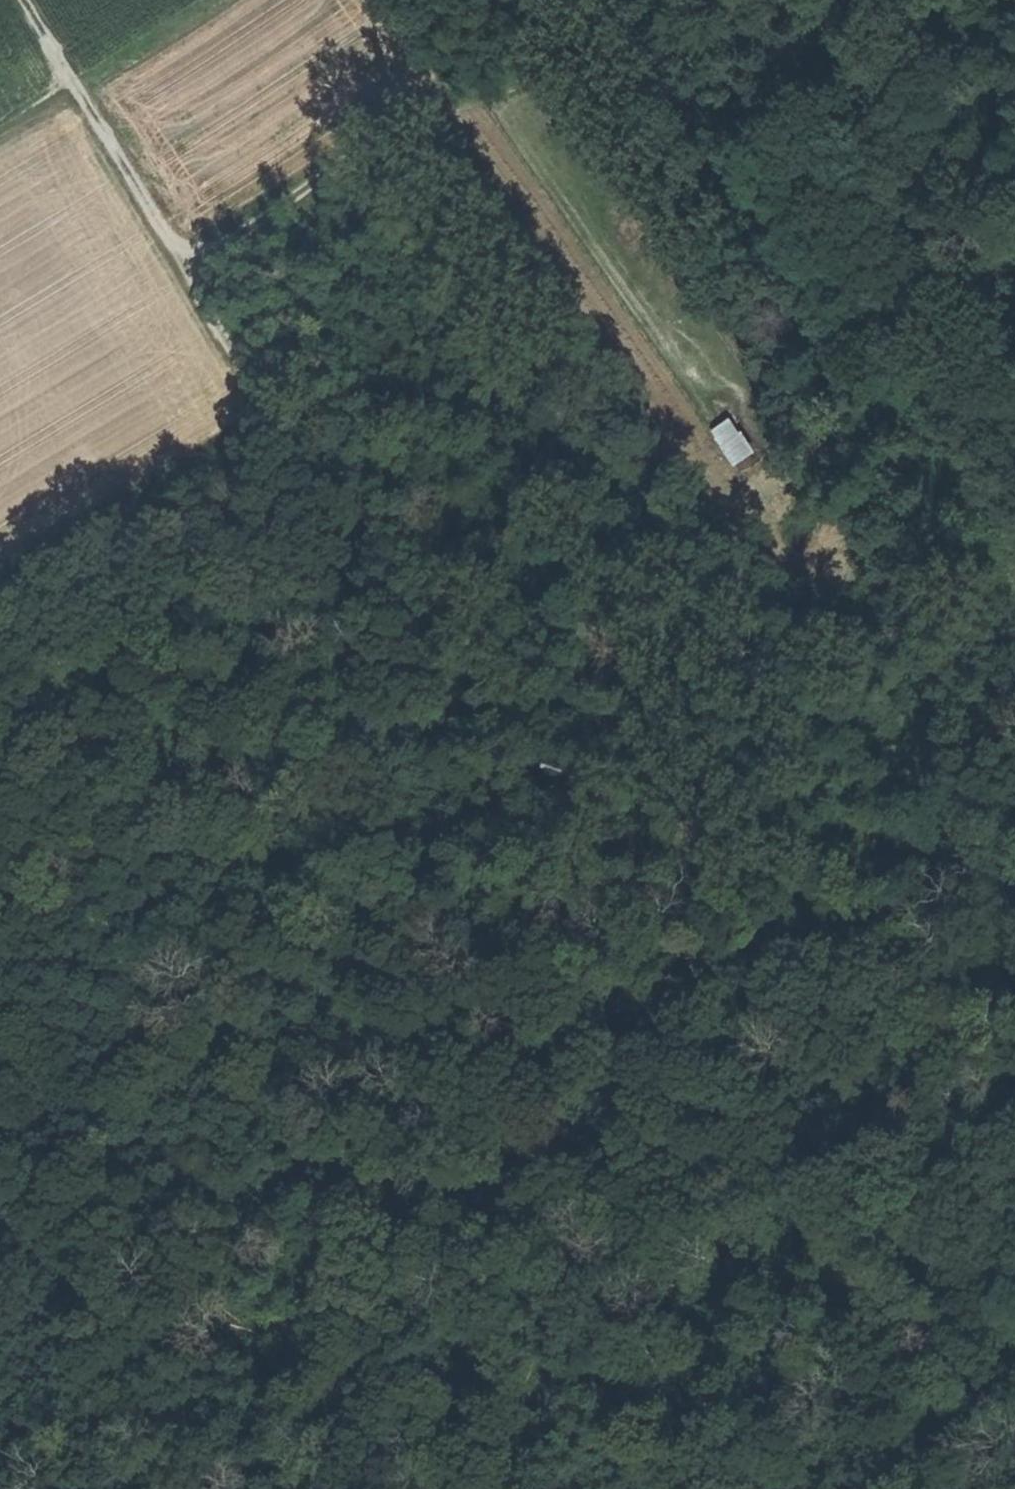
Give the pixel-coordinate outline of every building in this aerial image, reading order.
[(714,426),(734,464),(757,452),(737,414),(714,426)]
